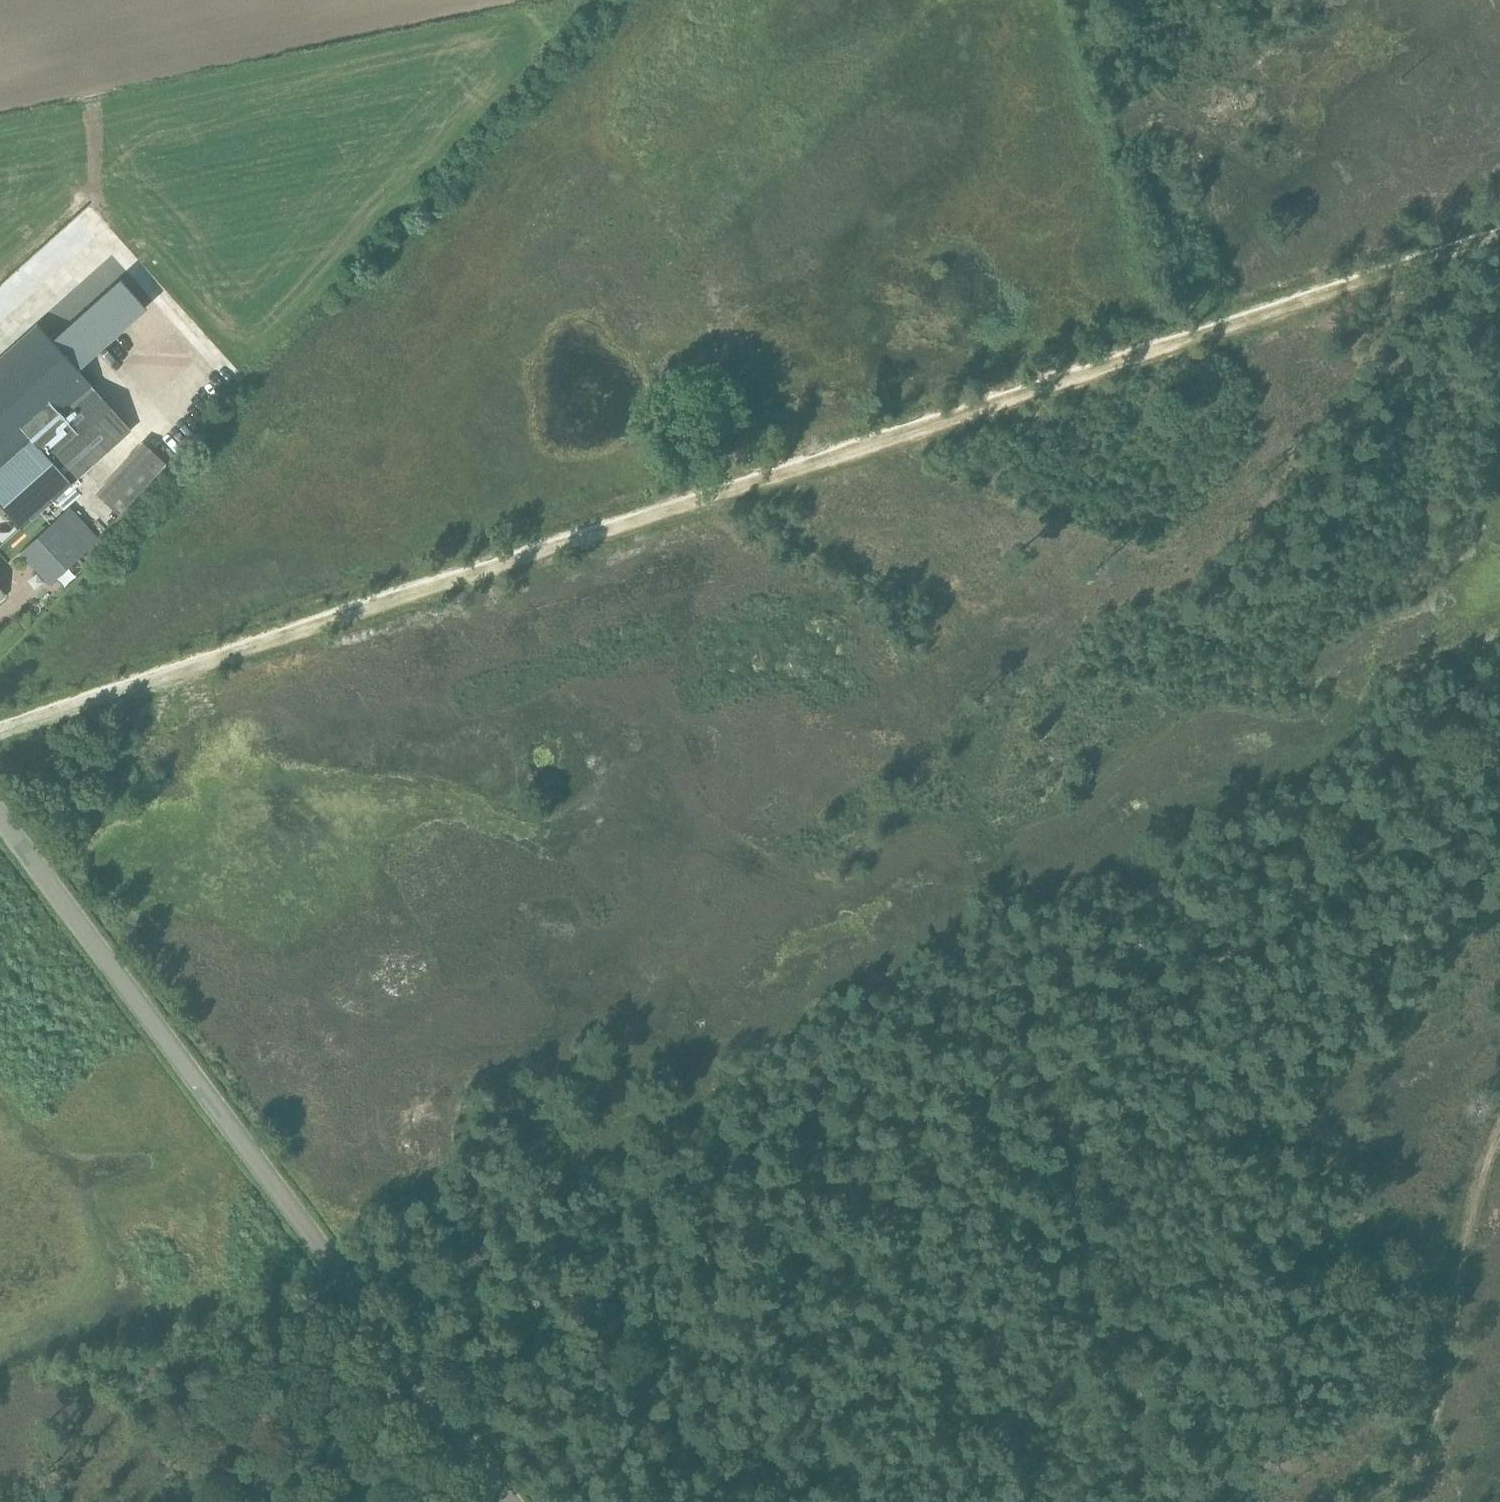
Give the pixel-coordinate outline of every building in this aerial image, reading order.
[(130,432),(36,327),(0,359),(0,500),(24,526),(130,432)] [(122,509),(164,464),(139,441),(96,483),(122,509)] [(48,581),(96,539),(67,506),(19,548),(48,581)]
